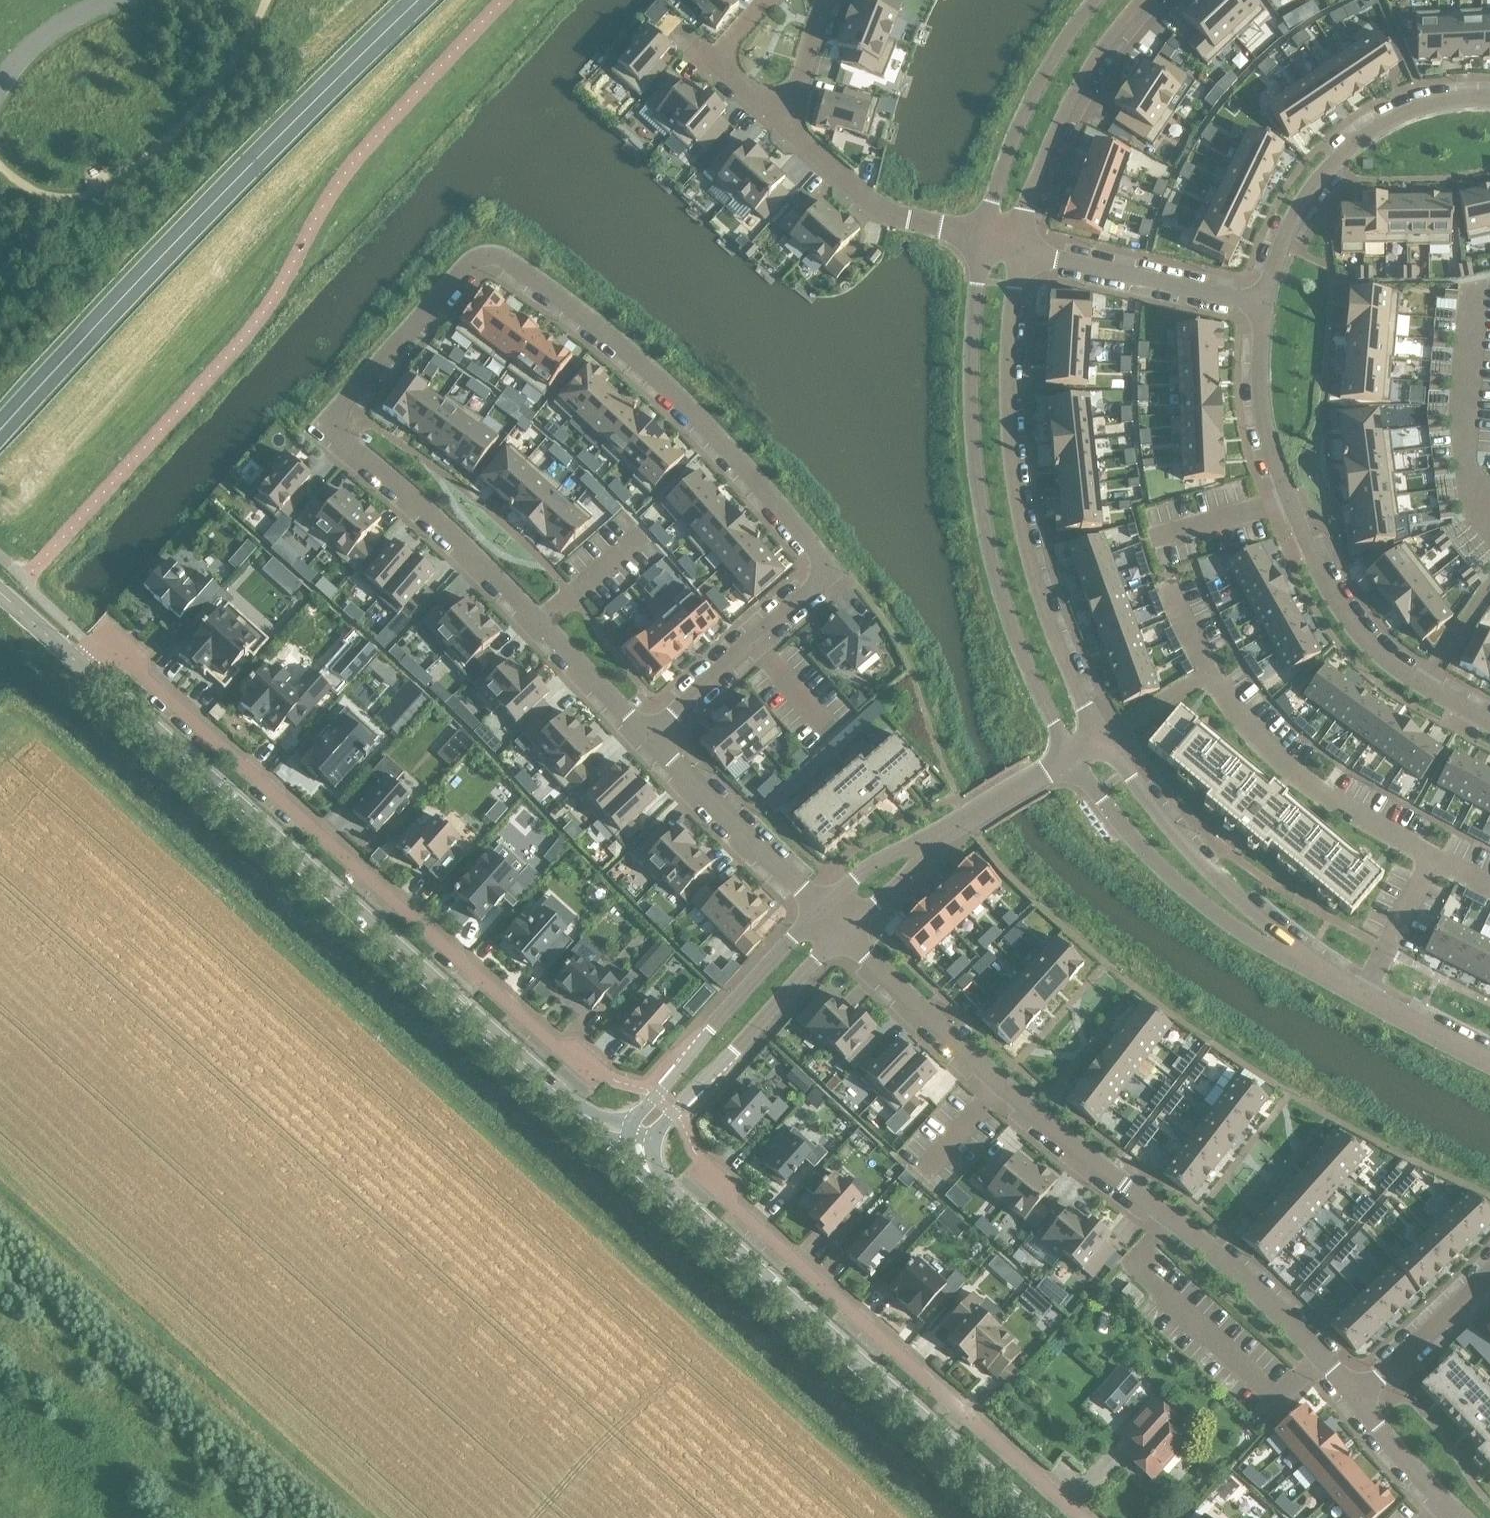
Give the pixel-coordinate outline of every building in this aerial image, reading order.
[(650,10),(660,20),(671,8),(662,0),(659,0),(650,10)] [(704,12),(701,16),(716,29),(738,4),(734,0),(691,0),(704,12)] [(845,21),(847,22),(847,23),(897,43),(897,42),(888,38),(902,3),(893,0),(864,0),(863,3),(857,0),(856,0),(852,11),(849,10),(845,21)] [(1182,15),(1199,33),(1187,44),(1207,65),(1236,39),(1199,0),(1191,0),(1184,6),(1185,12),(1182,15)] [(1236,39),(1236,38),(1265,11),(1254,0),(1199,0),(1236,39)] [(1342,7),(1335,11),(1341,21),(1348,18),(1342,7)] [(1479,10),(1460,11),(1462,61),(1463,61),(1463,59),(1482,58),(1482,61),(1483,60),(1481,10),(1479,10)] [(1481,10),(1483,60),(1489,60),(1489,10),(1481,10)] [(1335,11),(1328,14),(1334,25),(1341,21),(1335,11)] [(1460,11),(1438,12),(1440,62),(1441,62),(1441,60),(1451,59),(1451,62),(1462,61),(1460,11)] [(1438,12),(1415,13),(1417,61),(1419,61),(1430,61),(1430,63),(1440,62),(1438,12)] [(847,23),(838,47),(845,50),(840,62),(882,78),(897,43),(847,23)] [(1283,23),(1276,28),(1283,37),(1290,33),(1290,32),(1283,23)] [(636,43),(611,71),(640,96),(660,74),(652,68),(653,67),(670,48),(646,25),(632,40),(636,43)] [(1303,29),(1297,34),(1304,44),(1310,39),(1303,29)] [(1376,32),(1357,45),(1380,78),(1388,73),(1387,71),(1397,64),(1376,32)] [(1297,34),(1290,39),(1297,48),(1304,44),(1297,34)] [(1169,59),(1175,50),(1166,44),(1160,52),(1169,59)] [(1357,45),(1339,57),(1362,91),(1363,90),(1361,88),(1377,77),(1379,79),(1380,78),(1357,45)] [(1143,63),(1130,82),(1175,112),(1195,81),(1157,56),(1150,67),(1143,63)] [(1268,57),(1262,62),(1270,71),(1276,66),(1268,57)] [(1339,57),(1321,69),(1343,101),(1352,95),(1353,97),(1362,91),(1339,57)] [(1262,62),(1256,68),(1264,77),(1270,71),(1262,62)] [(1321,69),(1303,82),(1326,115),(1335,109),(1333,107),(1343,101),(1321,69)] [(669,77),(645,104),(655,113),(650,119),(669,135),(706,94),(704,91),(701,95),(684,80),(679,86),(669,77)] [(1221,80),(1216,86),(1225,93),(1230,87),(1221,80)] [(1128,81),(1113,103),(1122,109),(1115,120),(1153,146),(1175,112),(1130,82),(1128,81)] [(1303,82),(1285,94),(1308,128),(1309,127),(1308,125),(1324,114),(1325,116),(1326,115),(1303,82)] [(706,94),(669,135),(670,136),(671,135),(689,150),(696,143),(706,152),(730,125),(720,116),(725,110),(706,94)] [(825,94),(815,126),(835,132),(836,127),(869,137),(880,100),(861,94),(858,104),(825,94)] [(1285,94),(1267,106),(1288,138),(1289,137),(1298,131),(1300,133),(1308,128),(1285,94)] [(1208,124),(1204,130),(1214,137),(1218,130),(1208,124)] [(1249,129),(1239,149),(1276,167),(1280,158),(1278,157),(1283,145),(1275,142),(1249,129)] [(1204,130),(1199,137),(1209,144),(1214,137),(1204,130)] [(1086,159),(1086,160),(1122,174),(1130,153),(1094,140),(1086,160),(1086,159)] [(731,142),(703,174),(731,200),(767,160),(748,143),(741,151),(731,142)] [(1239,149),(1229,168),(1266,186),(1271,177),(1268,176),(1273,167),(1275,168),(1276,167),(1239,149)] [(767,160),(731,200),(732,201),(737,196),(764,220),(765,220),(789,193),(779,185),(784,179),(766,163),(768,161),(767,160)] [(1086,160),(1078,181),(1115,194),(1122,174),(1086,160)] [(1185,162),(1181,169),(1192,174),(1196,167),(1185,162)] [(1229,168),(1220,188),(1255,204),(1259,195),(1262,196),(1266,186),(1229,168)] [(1181,169),(1178,176),(1188,181),(1192,174),(1181,169)] [(1158,179),(1155,186),(1166,191),(1169,183),(1158,179)] [(1070,200),(1069,201),(1107,215),(1115,194),(1078,181),(1072,200),(1070,200)] [(1155,186),(1151,193),(1162,198),(1166,191),(1155,186)] [(1480,188),(1489,235),(1489,186),(1480,188)] [(1220,188),(1211,207),(1247,225),(1252,216),(1250,215),(1255,204),(1220,188)] [(1458,195),(1468,240),(1489,235),(1480,188),(1479,188),(1479,191),(1458,195)] [(1426,198),(1406,198),(1406,246),(1428,246),(1427,195),(1426,195),(1426,198)] [(1438,195),(1427,195),(1428,246),(1451,245),(1450,219),(1451,219),(1451,215),(1450,215),(1450,198),(1438,198),(1438,195)] [(1341,223),(1340,223),(1340,228),(1341,228),(1341,254),(1364,254),(1363,196),(1362,196),(1362,206),(1340,206),(1341,223)] [(1385,196),(1363,196),(1364,254),(1364,244),(1386,244),(1385,198),(1385,196)] [(1406,198),(1385,198),(1386,244),(1387,244),(1405,244),(1405,246),(1406,246),(1406,198)] [(793,210),(778,226),(807,252),(842,214),(841,213),(838,217),(821,201),(804,220),(793,210)] [(1069,201),(1061,222),(1099,236),(1107,215),(1069,201)] [(1166,202),(1163,210),(1175,214),(1177,207),(1166,202)] [(1211,207),(1202,226),(1236,242),(1245,225),(1247,226),(1247,225),(1211,207)] [(1163,210),(1161,217),(1172,222),(1175,214),(1163,210)] [(842,214),(807,252),(837,278),(851,262),(840,252),(860,230),(842,214)] [(1142,219),(1140,226),(1151,230),(1154,222),(1142,219)] [(1140,226),(1138,234),(1149,238),(1151,230),(1140,226)] [(1202,226),(1191,247),(1219,261),(1218,262),(1223,265),(1224,263),(1228,265),(1229,262),(1238,244),(1236,243),(1236,242),(1202,226)] [(751,244),(742,253),(749,259),(757,249),(751,244)] [(874,249),(866,259),(873,264),(880,254),(874,249)] [(1470,264),(1462,265),(1464,277),(1472,276),(1470,264)] [(1462,265),(1454,267),(1456,279),(1464,277),(1462,265)] [(1364,267),(1355,267),(1356,280),(1364,280),(1364,267)] [(1372,267),(1364,267),(1364,280),(1372,280),(1372,267)] [(1407,267),(1399,267),(1399,280),(1407,280),(1407,267)] [(1415,267),(1407,267),(1407,280),(1415,280),(1415,267)] [(1349,289),(1347,311),(1397,315),(1399,293),(1349,289)] [(502,306),(504,304),(485,290),(455,331),(473,344),(502,306)] [(1445,291),(1444,299),(1457,300),(1457,292),(1445,291)] [(1050,295),(1049,317),(1090,319),(1092,297),(1050,295)] [(496,349),(519,318),(518,318),(502,306),(473,344),(491,358),(497,350),(496,349)] [(1347,311),(1345,333),(1396,337),(1397,315),(1347,311)] [(1123,314),(1122,322),(1134,323),(1135,315),(1123,314)] [(513,362),(536,331),(537,332),(538,330),(519,316),(518,318),(519,318),(496,349),(497,350),(513,361),(513,362)] [(1048,329),(1048,339),(1088,341),(1090,321),(1090,319),(1049,317),(1048,329)] [(1122,322),(1122,330),(1134,331),(1134,323),(1122,322)] [(1222,325),(1176,327),(1177,350),(1216,348),(1223,347),(1222,325)] [(554,344),(554,345),(555,344),(545,337),(545,338),(537,332),(536,331),(513,362),(513,361),(507,369),(525,383),(554,344)] [(1433,332),(1433,340),(1445,341),(1446,333),(1433,332)] [(1345,333),(1345,336),(1347,337),(1346,354),(1394,359),(1396,337),(1345,333)] [(1048,339),(1046,361),(1087,363),(1088,341),(1048,339)] [(1433,340),(1432,348),(1445,349),(1445,341),(1433,340)] [(1138,342),(1137,350),(1149,351),(1150,343),(1138,342)] [(572,357),(554,345),(554,344),(525,383),(543,396),(572,357)] [(1216,348),(1177,350),(1178,371),(1217,369),(1216,348)] [(465,356),(454,349),(449,357),(459,364),(465,356)] [(1137,350),(1137,358),(1149,359),(1149,351),(1137,350)] [(1342,375),(1342,376),(1392,380),(1392,379),(1390,379),(1391,359),(1394,360),(1394,359),(1346,354),(1344,375),(1342,375)] [(440,369),(445,361),(435,355),(430,363),(440,369)] [(1120,357),(1120,365),(1132,365),(1132,357),(1120,357)] [(450,376),(455,368),(445,361),(440,369),(450,376)] [(477,376),(482,368),(473,361),(467,369),(477,376)] [(1046,361),(1045,383),(1086,386),(1087,363),(1046,361)] [(575,414),(603,384),(608,379),(591,363),(553,403),(571,419),(576,414),(575,414)] [(1120,365),(1120,373),(1132,373),(1132,365),(1120,365)] [(492,375),(482,368),(477,376),(486,383),(492,375)] [(1217,369),(1178,371),(1179,393),(1218,391),(1217,369)] [(401,423),(425,389),(426,390),(430,384),(411,370),(382,409),(401,423)] [(1430,375),(1429,383),(1442,384),(1442,376),(1430,375)] [(1342,376),(1340,398),(1390,403),(1392,380),(1342,376)] [(481,386),(471,379),(466,387),(475,394),(481,386)] [(1429,383),(1428,391),(1441,392),(1442,384),(1429,383)] [(590,428),(618,399),(603,384),(575,414),(576,414),(590,428)] [(485,401),(491,392),(481,386),(475,394),(485,401)] [(1148,386),(1137,386),(1137,394),(1149,394),(1148,386)] [(508,387),(502,394),(511,402),(517,394),(508,387)] [(418,434),(442,401),(426,390),(425,389),(401,423),(410,429),(418,434)] [(1218,391),(1179,393),(1180,414),(1221,412),(1220,391),(1218,391)] [(527,401),(517,394),(511,402),(521,409),(527,401)] [(1149,394),(1137,394),(1137,402),(1149,402),(1149,394)] [(436,447),(464,409),(463,408),(446,395),(442,401),(418,434),(436,447)] [(1088,396),(1047,400),(1049,422),(1090,417),(1088,396)] [(606,443),(634,413),(632,411),(618,399),(590,428),(592,430),(605,442),(606,443)] [(454,460),(480,423),(481,424),(484,420),(465,406),(463,408),(464,409),(436,447),(454,460)] [(1132,406),(1120,407),(1120,415),(1132,414),(1132,406)] [(619,462),(652,426),(633,409),(632,411),(634,413),(606,443),(605,442),(601,448),(618,464),(620,462),(619,462)] [(517,425),(523,417),(513,410),(507,417),(517,425)] [(1377,410),(1339,415),(1342,437),(1390,431),(1390,430),(1380,431),(1377,410)] [(1221,412),(1180,414),(1181,436),(1222,434),(1221,412)] [(1132,414),(1120,415),(1121,423),(1133,422),(1132,414)] [(1439,416),(1426,418),(1427,426),(1440,425),(1439,416)] [(517,425),(526,432),(532,424),(523,417),(517,425)] [(1090,417),(1049,422),(1052,444),(1092,439),(1090,417)] [(551,421),(545,429),(554,436),(560,429),(551,421)] [(472,473),(499,437),(481,424),(480,423),(454,460),(472,473)] [(1440,425),(1427,426),(1429,434),(1441,433),(1440,425)] [(634,476),(667,441),(652,426),(619,462),(620,462),(634,475),(634,476)] [(569,436),(560,429),(554,436),(563,444),(569,436)] [(1150,429),(1138,430),(1139,438),(1151,437),(1150,429)] [(1390,431),(1342,437),(1344,455),(1342,455),(1343,459),(1393,453),(1390,431)] [(1222,434),(1181,436),(1182,457),(1223,456),(1222,434)] [(1151,437),(1139,438),(1140,446),(1152,445),(1151,437)] [(1092,439),(1052,444),(1054,465),(1094,461),(1092,439)] [(684,456),(667,441),(634,476),(634,475),(632,477),(650,493),(684,456)] [(497,493),(528,460),(511,444),(480,478),(497,493)] [(557,459),(564,452),(555,444),(548,451),(557,459)] [(1135,449),(1123,450),(1124,458),(1136,456),(1135,449)] [(584,450),(577,457),(586,465),(592,458),(584,450)] [(566,467),(572,460),(564,452),(557,459),(566,467)] [(1393,453),(1343,459),(1345,481),(1395,474),(1393,453)] [(310,476),(285,454),(272,469),(276,472),(253,498),(275,517),(280,511),(287,518),(295,508),(288,502),(310,476)] [(1136,456),(1124,458),(1125,466),(1137,464),(1136,456)] [(1223,456),(1182,457),(1183,480),(1224,478),(1223,456)] [(601,466),(592,458),(586,465),(594,473),(601,466)] [(1153,459),(1141,460),(1143,468),(1154,467),(1153,459)] [(1445,459),(1432,461),(1433,469),(1446,467),(1445,459)] [(512,509),(544,474),(543,473),(528,460),(497,493),(510,505),(509,507),(512,509)] [(1094,461),(1054,465),(1054,469),(1057,469),(1059,487),(1097,483),(1094,461)] [(1446,467),(1433,469),(1434,477),(1447,475),(1446,467)] [(560,488),(560,489),(562,487),(544,471),(543,473),(544,474),(512,509),(528,524),(560,488)] [(681,518),(713,489),(698,472),(660,505),(676,523),(682,518),(681,518)] [(595,481),(586,473),(579,480),(588,488),(595,481)] [(1395,474),(1345,481),(1348,502),(1396,496),(1393,475),(1395,475),(1395,474)] [(1139,478),(1127,480),(1128,487),(1140,486),(1139,478)] [(623,488),(615,480),(608,487),(616,495),(623,488)] [(604,490),(595,481),(588,488),(596,497),(604,490)] [(1061,507),(1054,508),(1054,510),(1099,505),(1097,483),(1059,487),(1061,507)] [(544,539),(576,503),(560,489),(560,488),(528,524),(544,539)] [(632,497),(623,488),(616,495),(624,504),(632,497)] [(695,533),(727,505),(713,489),(681,518),(682,518),(694,533),(695,533)] [(326,546),(360,507),(359,506),(341,491),(325,510),(314,500),(293,524),(324,550),(327,546),(326,546)] [(1396,496),(1348,502),(1351,523),(1399,517),(1396,496)] [(1130,501),(1118,502),(1119,510),(1131,509),(1130,501)] [(381,519),(362,502),(359,506),(360,507),(326,546),(327,546),(355,571),(357,570),(356,570),(366,557),(367,558),(373,551),(361,541),(381,519)] [(1450,502),(1438,504),(1439,512),(1451,510),(1450,502)] [(576,536),(593,518),(576,503),(544,539),(561,553),(574,539),(574,540),(577,536),(576,536)] [(710,550),(742,521),(727,505),(695,533),(694,533),(687,539),(703,557),(710,551),(710,550)] [(1099,505),(1054,510),(1056,531),(1080,529),(1080,530),(1084,529),(1084,528),(1101,527),(1099,505)] [(1451,510),(1439,512),(1440,520),(1452,518),(1451,510)] [(1399,517),(1351,523),(1354,546),(1394,541),(1392,523),(1392,519),(1399,518),(1399,517)] [(724,566),(756,537),(742,521),(710,550),(710,551),(724,566)] [(664,532),(656,523),(649,530),(657,539),(664,532)] [(1135,523),(1127,525),(1130,537),(1138,535),(1135,523)] [(672,541),(664,532),(657,539),(665,547),(672,541)] [(1441,532),(1431,540),(1436,546),(1446,538),(1441,532)] [(1103,534),(1067,547),(1074,567),(1110,554),(1103,534)] [(738,582),(768,555),(757,541),(758,540),(756,537),(724,566),(737,581),(738,582)] [(1446,538),(1436,546),(1441,552),(1451,545),(1446,538)] [(248,542),(241,550),(248,557),(255,549),(248,542)] [(380,596),(415,556),(405,547),(403,549),(395,542),(375,565),(367,558),(366,557),(356,570),(357,570),(364,577),(361,580),(379,596),(380,596)] [(1391,553),(1365,574),(1379,592),(1419,560),(1404,542),(1391,553)] [(1259,544),(1226,563),(1236,581),(1269,562),(1259,544)] [(1143,552),(1135,554),(1139,566),(1146,563),(1143,552)] [(1110,554),(1074,567),(1081,587),(1117,573),(1110,554)] [(685,555),(678,562),(686,571),(693,564),(685,555)] [(784,572),(768,555),(738,582),(737,581),(732,586),(748,604),(784,572)] [(413,598),(434,573),(415,556),(380,596),(379,596),(378,598),(398,615),(402,610),(410,617),(421,605),(413,598)] [(302,584),(283,568),(273,559),(263,570),(273,579),(292,596),(302,584)] [(307,567),(298,559),(292,566),(300,574),(307,567)] [(1419,560),(1379,592),(1392,609),(1432,577),(1419,560)] [(162,567),(144,587),(155,596),(154,597),(168,610),(169,609),(180,619),(187,611),(195,618),(221,589),(205,575),(194,587),(182,576),(184,574),(170,561),(163,569),(162,567)] [(1269,562),(1236,581),(1246,599),(1280,580),(1269,562)] [(1146,563),(1139,566),(1142,577),(1150,575),(1146,563)] [(701,574),(693,564),(686,571),(693,580),(701,574)] [(652,581),(661,573),(655,566),(646,574),(652,581)] [(1468,566),(1458,574),(1463,580),(1473,572),(1468,566)] [(316,575),(307,567),(300,574),(309,582),(316,575)] [(1473,572),(1463,580),(1468,586),(1478,578),(1473,572)] [(1117,573),(1081,587),(1088,605),(1124,593),(1117,573)] [(652,581),(646,574),(637,582),(643,589),(652,581)] [(1432,577),(1392,609),(1406,626),(1445,594),(1432,577)] [(194,637),(178,655),(193,669),(195,667),(205,676),(206,675),(205,674),(207,672),(225,689),(240,671),(234,666),(243,657),(244,658),(249,653),(253,657),(269,640),(292,614),(264,590),(249,578),(222,611),(220,609),(212,617),(203,610),(186,629),(194,637)] [(1280,580),(1246,599),(1257,617),(1290,598),(1280,580)] [(1213,581),(1206,584),(1211,595),(1218,592),(1213,581)] [(686,586),(669,600),(701,637),(701,636),(718,622),(686,586)] [(721,597),(714,588),(706,594),(714,604),(721,597)] [(1155,590),(1148,593),(1152,604),(1160,601),(1155,590)] [(1218,592),(1211,595),(1215,606),(1223,603),(1218,592)] [(1124,593),(1088,605),(1095,625),(1131,612),(1124,593)] [(620,610),(629,602),(622,594),(613,602),(620,610)] [(1445,594),(1406,626),(1408,625),(1422,642),(1452,618),(1438,601),(1446,595),(1445,594)] [(729,606),(721,597),(714,604),(721,613),(729,606)] [(1290,598),(1257,617),(1267,635),(1300,616),(1290,598)] [(449,649),(483,617),(484,611),(476,602),(470,604),(467,600),(449,617),(438,606),(423,621),(448,648),(449,649)] [(701,637),(669,600),(652,615),(654,617),(685,651),(693,644),(702,637),(701,636),(701,637)] [(1160,601),(1152,604),(1157,615),(1164,612),(1160,601)] [(611,618),(620,610),(613,602),(604,610),(611,618)] [(817,647),(835,669),(845,660),(854,671),(876,653),(872,648),(878,642),(874,637),(880,632),(871,621),(865,626),(860,620),(854,626),(842,612),(832,620),(831,619),(826,623),(827,625),(820,630),(828,638),(817,647)] [(1131,612),(1095,625),(1102,644),(1138,631),(1131,612)] [(1300,616),(1267,635),(1277,653),(1310,634),(1300,616)] [(499,635),(483,617),(449,649),(448,648),(443,653),(461,672),(470,682),(491,662),(490,661),(482,652),(490,645),(489,644),(499,635)] [(654,617),(638,631),(642,637),(643,636),(668,665),(669,664),(685,651),(654,617)] [(1230,618),(1223,622),(1228,633),(1236,629),(1230,618)] [(1171,627),(1164,631),(1169,642),(1176,638),(1171,627)] [(1236,629),(1228,633),(1234,643),(1241,639),(1236,629)] [(1459,665),(1479,676),(1489,656),(1489,635),(1478,629),(1459,665)] [(1138,631),(1102,644),(1109,664),(1145,650),(1138,631)] [(1310,634),(1277,653),(1287,671),(1320,652),(1310,634)] [(643,636),(642,637),(626,651),(653,682),(670,666),(669,664),(668,665),(643,636)] [(1176,638),(1169,642),(1174,652),(1181,649),(1176,638)] [(1145,650),(1109,664),(1116,683),(1152,670),(1145,650)] [(1250,654),(1243,658),(1250,668),(1257,664),(1250,654)] [(413,675),(419,668),(406,656),(399,663),(413,675)] [(499,706),(528,679),(525,676),(510,661),(504,666),(495,656),(490,661),(491,662),(470,682),(478,691),(473,696),(491,715),(499,707),(499,706)] [(1479,676),(1489,681),(1489,656),(1479,676)] [(1188,661),(1181,665),(1187,675),(1194,671),(1188,661)] [(1257,664),(1250,668),(1257,678),(1263,674),(1257,664)] [(1325,664),(1303,695),(1320,707),(1343,676),(1325,664)] [(287,720),(296,727),(331,688),(316,674),(296,695),(285,685),(290,679),(276,667),(271,672),(265,667),(255,678),(254,676),(249,682),(250,683),(245,689),(250,695),(241,705),(260,723),(262,721),(274,732),(287,720)] [(433,680),(419,668),(413,675),(426,687),(433,680)] [(1152,670),(1116,683),(1123,703),(1159,690),(1152,670)] [(542,699),(548,694),(528,673),(525,676),(528,679),(499,706),(499,707),(523,732),(524,733),(538,719),(539,721),(551,709),(542,699)] [(1343,676),(1320,707),(1336,719),(1359,688),(1343,676)] [(395,739),(431,700),(409,680),(374,719),(395,739)] [(1359,688),(1336,719),(1353,731),(1376,700),(1359,688)] [(782,734),(750,698),(733,713),(765,749),(782,734)] [(1376,700),(1353,731),(1370,743),(1392,712),(1376,700)] [(225,712),(217,705),(210,713),(218,721),(225,712)] [(318,744),(298,766),(300,768),(300,767),(299,766),(301,765),(306,770),(305,772),(304,771),(305,773),(307,771),(316,779),(320,775),(334,789),(364,756),(365,758),(369,753),(368,752),(374,745),(352,725),(358,717),(346,707),(333,722),(324,714),(306,734),(318,744)] [(877,717),(869,708),(863,713),(871,722),(877,717)] [(1179,708),(1147,746),(1208,797),(1204,801),(1216,812),(1265,853),(1269,848),(1350,916),(1382,878),(1364,863),(1360,868),(1282,802),(1286,796),(1272,784),(1267,790),(1193,728),(1197,723),(1179,708)] [(1392,712),(1370,743),(1387,755),(1409,724),(1392,712)] [(582,730),(581,729),(566,713),(548,730),(539,721),(538,719),(524,733),(523,732),(521,734),(532,745),(527,750),(543,767),(582,730)] [(765,749),(733,713),(717,727),(742,756),(742,757),(748,764),(765,749)] [(871,722),(863,713),(858,718),(866,727),(871,722)] [(1299,716),(1293,722),(1302,731),(1308,725),(1299,716)] [(866,727),(858,718),(852,723),(860,732),(866,727)] [(860,732),(852,723),(847,728),(855,737),(860,732)] [(1409,724),(1387,755),(1403,767),(1425,736),(1409,724)] [(1308,725),(1302,731),(1311,739),(1317,733),(1308,725)] [(591,776),(581,765),(602,744),(585,726),(581,729),(582,730),(543,767),(570,796),(573,793),(572,792),(589,776),(590,777),(591,776)] [(742,756),(717,727),(700,742),(711,755),(710,755),(713,758),(714,758),(725,771),(726,770),(727,770),(742,757),(742,756)] [(855,737),(847,728),(841,733),(849,742),(855,737)] [(849,742),(841,733),(836,738),(844,747),(849,742)] [(927,772),(896,735),(864,764),(863,764),(891,796),(889,797),(893,802),(927,772)] [(1425,736),(1403,767),(1420,780),(1443,749),(1425,736)] [(844,747),(836,738),(830,743),(838,752),(844,747)] [(838,752),(830,743),(825,748),(833,757),(838,752)] [(1330,743),(1325,750),(1335,757),(1339,751),(1330,743)] [(833,757),(825,748),(819,753),(827,762),(833,757)] [(798,765),(807,757),(800,750),(791,758),(798,765)] [(1339,751),(1335,757),(1344,764),(1349,758),(1339,751)] [(1454,751),(1436,784),(1454,794),(1473,761),(1454,751)] [(827,762),(819,753),(813,758),(822,767),(827,762)] [(403,773),(386,757),(371,773),(380,781),(352,812),(376,833),(395,812),(399,815),(410,803),(406,800),(409,796),(394,783),(403,773)] [(822,767),(813,758),(808,763),(816,772),(822,767)] [(863,764),(864,764),(860,759),(826,789),(858,825),(889,797),(891,796),(863,764)] [(1454,794),(1473,804),(1489,772),(1489,770),(1473,761),(1454,794)] [(816,772),(808,763),(802,768),(810,777),(816,772)] [(598,819),(639,781),(629,771),(628,772),(620,764),(597,785),(590,777),(589,776),(572,792),(573,793),(598,819)] [(1363,767),(1359,774),(1370,780),(1374,773),(1363,767)] [(810,777),(802,768),(797,773),(805,782),(810,777)] [(522,771),(515,777),(523,786),(530,780),(522,771)] [(1473,804),(1489,813),(1489,772),(1473,804)] [(805,782),(797,773),(791,779),(799,787),(805,782)] [(1374,773),(1370,780),(1380,786),(1384,779),(1374,773)] [(772,790),(781,782),(774,775),(765,783),(772,790)] [(799,787),(791,779),(786,783),(794,792),(799,787)] [(538,789),(530,780),(523,786),(531,795),(538,789)] [(656,799),(639,781),(598,819),(615,837),(620,833),(628,840),(639,829),(632,822),(656,799)] [(764,799),(772,790),(765,783),(757,791),(764,799)] [(794,792),(786,783),(780,788),(788,797),(791,795),(794,792)] [(1391,783),(1387,790),(1398,796),(1402,789),(1391,783)] [(788,797),(780,788),(777,791),(775,794),(783,802),(788,797)] [(858,825),(826,789),(793,818),(824,854),(858,825)] [(777,808),(783,802),(775,794),(769,799),(777,808)] [(1434,807),(1431,814),(1441,820),(1445,813),(1434,807)] [(1445,813),(1441,820),(1452,826),(1456,819),(1445,813)] [(416,840),(409,833),(396,848),(404,855),(403,856),(407,859),(408,858),(420,869),(426,862),(433,867),(428,872),(441,883),(466,854),(455,845),(460,839),(437,817),(416,840)] [(662,879),(693,847),(693,848),(695,846),(676,828),(669,835),(659,826),(631,855),(659,883),(662,879)] [(1470,827),(1467,834),(1477,839),(1481,832),(1470,827)] [(1477,839),(1488,845),(1489,841),(1489,837),(1481,832),(1477,839)] [(561,840),(545,858),(552,864),(568,846),(561,840)] [(711,865),(693,848),(693,847),(662,879),(689,905),(691,903),(706,887),(706,888),(714,880),(705,870),(711,865)] [(517,877),(490,852),(453,893),(469,906),(466,909),(481,922),(493,908),(494,909),(504,897),(504,896),(506,894),(517,903),(541,877),(528,865),(517,877)] [(955,872),(957,873),(958,873),(984,901),(1001,885),(973,855),(955,872)] [(958,873),(957,873),(943,887),(942,887),(969,915),(984,901),(958,873)] [(717,929),(750,895),(751,890),(742,881),(737,883),(733,879),(716,897),(706,888),(706,887),(691,903),(717,929)] [(942,887),(943,887),(942,886),(934,894),(934,895),(927,902),(953,930),(969,915),(942,887)] [(1466,889),(1462,896),(1473,901),(1477,894),(1466,889)] [(1477,894),(1473,901),(1484,907),(1487,900),(1477,894)] [(767,912),(750,895),(717,929),(745,956),(761,941),(751,931),(758,923),(757,922),(767,912)] [(927,902),(926,900),(908,916),(910,918),(911,917),(937,945),(953,930),(927,902)] [(521,917),(504,936),(512,944),(510,947),(523,959),(529,953),(536,960),(535,962),(536,963),(537,961),(548,971),(573,942),(563,933),(567,929),(544,909),(531,924),(529,922),(528,924),(521,917)] [(1009,926),(1017,918),(1010,911),(1002,919),(1009,926)] [(911,917),(910,918),(894,933),(906,945),(906,946),(908,949),(909,948),(921,961),(937,945),(911,917)] [(1441,917),(1424,951),(1443,960),(1460,926),(1441,917)] [(1028,929),(1021,922),(1012,930),(1019,937),(1028,929)] [(993,941),(1002,932),(995,925),(986,934),(993,941)] [(1460,926),(1443,960),(1462,969),(1479,935),(1460,926)] [(1010,946),(1019,937),(1012,930),(1003,938),(1010,946)] [(984,949),(993,941),(986,934),(977,942),(984,949)] [(1462,969),(1480,979),(1489,958),(1489,941),(1479,935),(1462,969)] [(1055,938),(1040,955),(1068,981),(1083,964),(1071,953),(1071,952),(1068,949),(1068,950),(1055,938)] [(670,951),(655,939),(633,966),(647,978),(670,951)] [(695,950),(687,942),(680,949),(689,957),(695,950)] [(704,958),(695,950),(689,957),(690,958),(697,965),(704,958)] [(996,959),(989,952),(980,960),(987,967),(996,959)] [(961,971),(970,963),(963,955),(954,964),(961,971)] [(1068,981),(1040,955),(1025,971),(1054,997),(1068,981)] [(612,1002),(634,979),(625,971),(615,981),(595,963),(591,967),(578,956),(572,962),(571,961),(564,968),(565,970),(555,981),(569,994),(571,991),(578,997),(575,999),(576,1000),(579,998),(592,1010),(605,996),(612,1002)] [(1480,979),(1489,984),(1489,958),(1480,979)] [(979,975),(987,967),(980,960),(972,968),(979,975)] [(953,979),(961,971),(954,964),(946,972),(953,979)] [(1054,997),(1025,971),(1011,987),(1039,1013),(1054,997)] [(972,982),(965,975),(956,983),(963,990),(972,982)] [(1039,1013),(1011,987),(996,1003),(1025,1029),(1039,1013)] [(826,1042),(854,1014),(852,1012),(836,997),(831,1003),(821,993),(796,1019),(824,1047),(828,1043),(826,1042)] [(671,1015),(650,997),(620,1030),(641,1049),(648,1041),(653,1045),(664,1032),(660,1028),(671,1015)] [(1141,1002),(1129,1018),(1159,1041),(1172,1025),(1141,1002)] [(1025,1029),(996,1003),(981,1020),(994,1032),(997,1035),(997,1034),(1010,1046),(1025,1029)] [(855,1009),(852,1012),(854,1014),(826,1042),(828,1043),(854,1069),(858,1066),(869,1054),(880,1043),(870,1034),(876,1029),(855,1009)] [(1159,1041),(1129,1018),(1116,1034),(1146,1058),(1159,1041)] [(1146,1058),(1116,1034),(1103,1051),(1134,1074),(1146,1058)] [(879,1096),(918,1056),(908,1047),(906,1048),(898,1040),(877,1062),(869,1054),(858,1066),(866,1074),(861,1079),(879,1096)] [(1134,1074),(1103,1051),(1091,1067),(1121,1090),(1134,1074)] [(1189,1065),(1196,1056),(1190,1051),(1182,1060),(1189,1065)] [(936,1074),(918,1056),(879,1096),(897,1114),(902,1109),(910,1116),(921,1105),(913,1097),(936,1074)] [(1201,1073),(1208,1064),(1202,1059),(1194,1068),(1201,1073)] [(1182,1075),(1189,1065),(1182,1060),(1175,1070),(1182,1075)] [(792,1067),(784,1077),(802,1092),(810,1082),(792,1067)] [(1121,1090),(1091,1067),(1078,1084),(1108,1107),(1121,1090)] [(1194,1083),(1201,1073),(1194,1068),(1187,1078),(1194,1083)] [(1255,1114),(1268,1098),(1238,1074),(1225,1091),(1255,1114)] [(1164,1097),(1171,1088),(1165,1083),(1158,1092),(1164,1097)] [(1108,1107),(1078,1084),(1066,1100),(1096,1123),(1108,1107)] [(812,1086),(804,1096),(815,1105),(823,1095),(812,1086)] [(740,1100),(736,1096),(724,1109),(729,1113),(721,1122),(742,1140),(766,1114),(775,1122),(788,1107),(778,1098),(771,1106),(752,1088),(740,1100)] [(1176,1106),(1183,1096),(1177,1091),(1170,1101),(1176,1106)] [(1243,1131),(1255,1114),(1225,1091),(1212,1107),(1243,1131)] [(1157,1107),(1164,1097),(1158,1092),(1150,1102),(1157,1107)] [(1169,1115),(1176,1106),(1170,1101),(1162,1110),(1169,1115)] [(1230,1147),(1243,1131),(1212,1107),(1200,1124),(1230,1147)] [(1139,1130),(1146,1120),(1140,1115),(1132,1125),(1139,1130)] [(1151,1138),(1159,1128),(1152,1123),(1145,1133),(1151,1138)] [(1218,1164),(1230,1147),(1200,1124),(1187,1140),(1218,1164)] [(1132,1139),(1139,1130),(1132,1125),(1125,1134),(1132,1139)] [(815,1147),(794,1128),(762,1162),(773,1172),(770,1175),(782,1186),(793,1173),(794,1174),(796,1172),(795,1171),(805,1160),(814,1168),(827,1153),(818,1144),(815,1147)] [(1352,1171),(1366,1156),(1338,1130),(1324,1146),(1352,1171)] [(1144,1148),(1151,1138),(1145,1133),(1137,1143),(1144,1148)] [(1205,1180),(1218,1164),(1187,1140),(1175,1157),(1205,1180)] [(1352,1171),(1324,1146),(1310,1161),(1338,1187),(1352,1171)] [(1035,1169),(1034,1168),(1016,1154),(1001,1173),(989,1164),(975,1180),(1005,1205),(1035,1169)] [(1192,1197),(1205,1180),(1175,1157),(1162,1173),(1192,1197)] [(1338,1187),(1310,1161),(1296,1176),(1325,1202),(1338,1187)] [(1037,1165),(1034,1168),(1035,1169),(1005,1205),(1034,1228),(1035,1229),(1048,1212),(1038,1204),(1056,1181),(1037,1165)] [(1386,1191),(1402,1173),(1396,1168),(1380,1186),(1386,1191)] [(903,1170),(897,1178),(908,1186),(914,1179),(903,1170)] [(848,1215),(862,1199),(833,1173),(826,1182),(824,1181),(820,1186),(821,1187),(813,1196),(820,1201),(808,1215),(818,1223),(815,1226),(828,1238),(842,1222),(844,1224),(850,1217),(848,1215)] [(1409,1187),(1417,1178),(1411,1173),(1403,1182),(1409,1187)] [(1325,1202),(1296,1176),(1282,1192),(1311,1217),(1325,1202)] [(1446,1190),(1438,1181),(1431,1188),(1439,1197),(1446,1190)] [(1401,1197),(1409,1187),(1403,1182),(1395,1191),(1401,1197)] [(962,1208),(972,1197),(957,1183),(947,1193),(962,1208)] [(1454,1205),(1480,1233),(1489,1224),(1489,1213),(1469,1191),(1454,1205)] [(1311,1217),(1282,1192),(1269,1207),(1297,1233),(1311,1217)] [(1366,1212),(1375,1203),(1368,1198),(1360,1207),(1366,1212)] [(1381,1218),(1389,1209),(1383,1203),(1375,1212),(1381,1218)] [(1480,1233),(1454,1205),(1439,1220),(1465,1247),(1480,1233)] [(1063,1254),(1091,1220),(1088,1218),(1085,1222),(1068,1208),(1063,1214),(1053,1206),(1048,1212),(1035,1229),(1034,1228),(1030,1234),(1060,1259),(1064,1255),(1063,1254)] [(1297,1233),(1269,1207),(1255,1223),(1283,1248),(1297,1233)] [(1358,1221),(1366,1212),(1360,1207),(1352,1216),(1358,1221)] [(945,1208),(935,1219),(957,1237),(967,1226),(945,1208)] [(1373,1227),(1381,1218),(1375,1212),(1367,1221),(1373,1227)] [(990,1225),(981,1217),(974,1224),(983,1233),(990,1225)] [(902,1238),(880,1218),(847,1255),(865,1272),(871,1277),(875,1273),(873,1271),(902,1238)] [(1110,1236),(1091,1220),(1063,1254),(1064,1255),(1092,1278),(1115,1251),(1105,1242),(1110,1236)] [(1465,1247),(1439,1220),(1424,1234),(1450,1262),(1465,1247)] [(1283,1248),(1255,1223),(1241,1238),(1269,1263),(1283,1248)] [(998,1233),(990,1225),(983,1233),(992,1240),(998,1233)] [(1339,1243),(1347,1234),(1341,1228),(1333,1237),(1339,1243)] [(1450,1262),(1424,1234),(1409,1248),(1435,1276),(1450,1262)] [(1331,1252),(1339,1243),(1333,1237),(1325,1246),(1331,1252)] [(1349,1254),(1357,1245),(1351,1239),(1343,1248),(1349,1254)] [(1349,1254),(1343,1248),(1335,1257),(1341,1263),(1349,1254)] [(1435,1276),(1409,1248),(1394,1263),(1420,1290),(1435,1276)] [(993,1255),(985,1264),(1007,1284),(1016,1274),(993,1255)] [(906,1270),(890,1288),(899,1296),(896,1299),(917,1318),(941,1291),(950,1299),(966,1281),(956,1272),(945,1284),(917,1258),(912,1264),(911,1263),(905,1269),(906,1270)] [(1312,1273),(1320,1264),(1314,1259),(1306,1268),(1312,1273)] [(1390,1266),(1375,1281),(1401,1308),(1416,1294),(1390,1266)] [(1304,1282),(1312,1273),(1306,1268),(1298,1277),(1304,1282)] [(1322,1284),(1330,1275),(1324,1270),(1316,1279),(1322,1284)] [(1037,1286),(1061,1303),(1070,1291),(1046,1274),(1037,1286)] [(1314,1293),(1322,1284),(1316,1279),(1308,1288),(1314,1293)] [(1401,1308),(1375,1281),(1359,1295),(1386,1323),(1401,1308)] [(1121,1292),(1135,1305),(1143,1296),(1129,1283),(1121,1292)] [(1027,1286),(1018,1296),(1033,1309),(1042,1299),(1027,1286)] [(983,1303),(972,1293),(946,1322),(956,1330),(947,1341),(964,1356),(962,1358),(962,1359),(994,1324),(977,1309),(983,1303)] [(1386,1323),(1359,1295),(1344,1309),(1371,1337),(1386,1323)] [(1371,1337),(1344,1309),(1329,1324),(1355,1351),(1371,1337)] [(1013,1341),(994,1324),(962,1359),(971,1366),(976,1360),(997,1379),(999,1376),(1008,1384),(1019,1372),(1010,1365),(1021,1353),(1011,1344),(1013,1341)] [(1462,1334),(1467,1340),(1476,1332),(1470,1326),(1462,1334)] [(1470,1343),(1472,1345),(1481,1337),(1476,1332),(1467,1340),(1470,1343)] [(1470,1343),(1467,1340),(1462,1334),(1456,1339),(1464,1348),(1470,1343)] [(1472,1345),(1477,1351),(1486,1342),(1481,1337),(1472,1345)] [(1483,1356),(1489,1349),(1489,1346),(1486,1342),(1477,1351),(1483,1356)] [(1485,1384),(1455,1353),(1420,1386),(1450,1418),(1485,1384)] [(1116,1413),(1140,1386),(1119,1367),(1095,1394),(1116,1413)] [(1489,1439),(1489,1390),(1485,1384),(1450,1418),(1480,1449),(1489,1439)] [(1150,1434),(1129,1458),(1134,1463),(1135,1466),(1142,1473),(1145,1473),(1151,1478),(1184,1441),(1163,1422),(1171,1413),(1155,1399),(1136,1420),(1150,1434)] [(1288,1449),(1319,1422),(1304,1405),(1273,1432),(1288,1449)] [(1302,1465),(1333,1438),(1319,1422),(1288,1449),(1302,1465)] [(1245,1426),(1237,1435),(1247,1444),(1255,1435),(1245,1426)] [(1316,1481),(1347,1454),(1333,1438),(1302,1465),(1316,1481)] [(1480,1449),(1475,1453),(1489,1469),(1489,1439),(1480,1449)] [(1331,1497),(1360,1472),(1348,1459),(1350,1457),(1347,1454),(1316,1481),(1331,1497)] [(1258,1473),(1249,1465),(1242,1473),(1251,1481),(1258,1473)] [(1345,1514),(1379,1484),(1378,1483),(1373,1488),(1360,1472),(1331,1497),(1345,1514)] [(1267,1481),(1258,1473),(1251,1481),(1260,1489),(1267,1481)] [(1394,1501),(1379,1484),(1345,1514),(1348,1517),(1374,1517),(1394,1501)] [(1290,1502),(1281,1495),(1275,1502),(1283,1510),(1290,1502)] [(1299,1510),(1290,1502),(1283,1510),(1292,1517),(1299,1510)]
